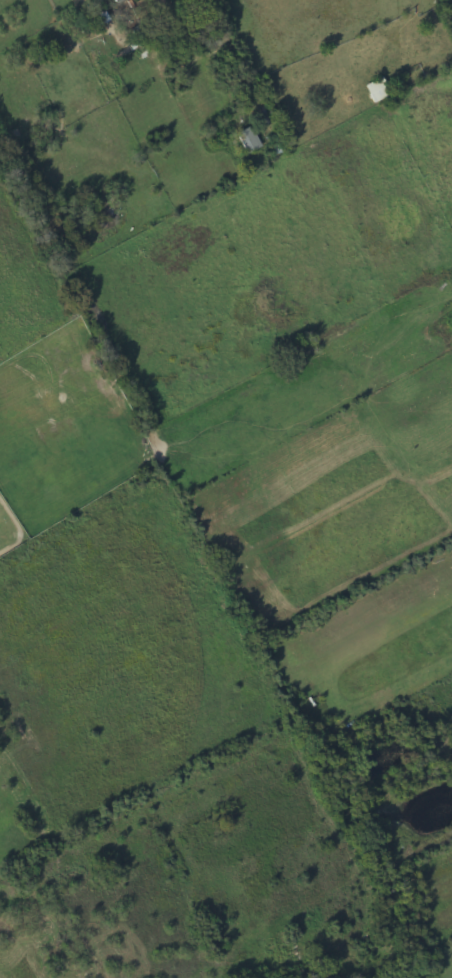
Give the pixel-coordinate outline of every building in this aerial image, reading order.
[(259,144),(250,127),(234,135),(244,153),(259,144)]
